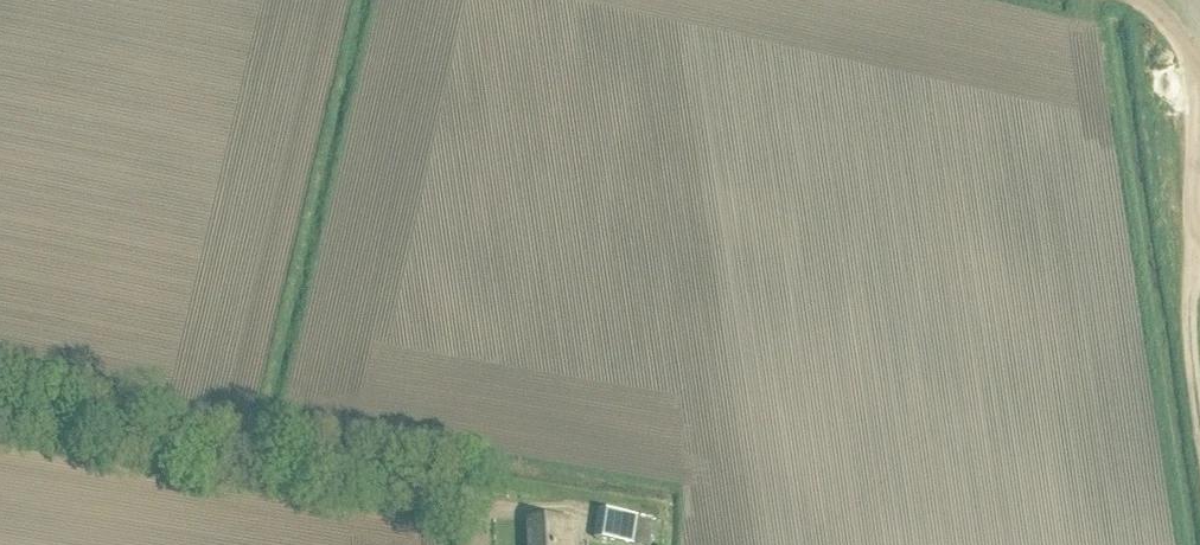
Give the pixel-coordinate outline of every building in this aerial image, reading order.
[(600,512),(595,540),(624,544),(650,544),(654,521),(600,512)] [(529,521),(530,544),(571,544),(569,520),(529,521)]
